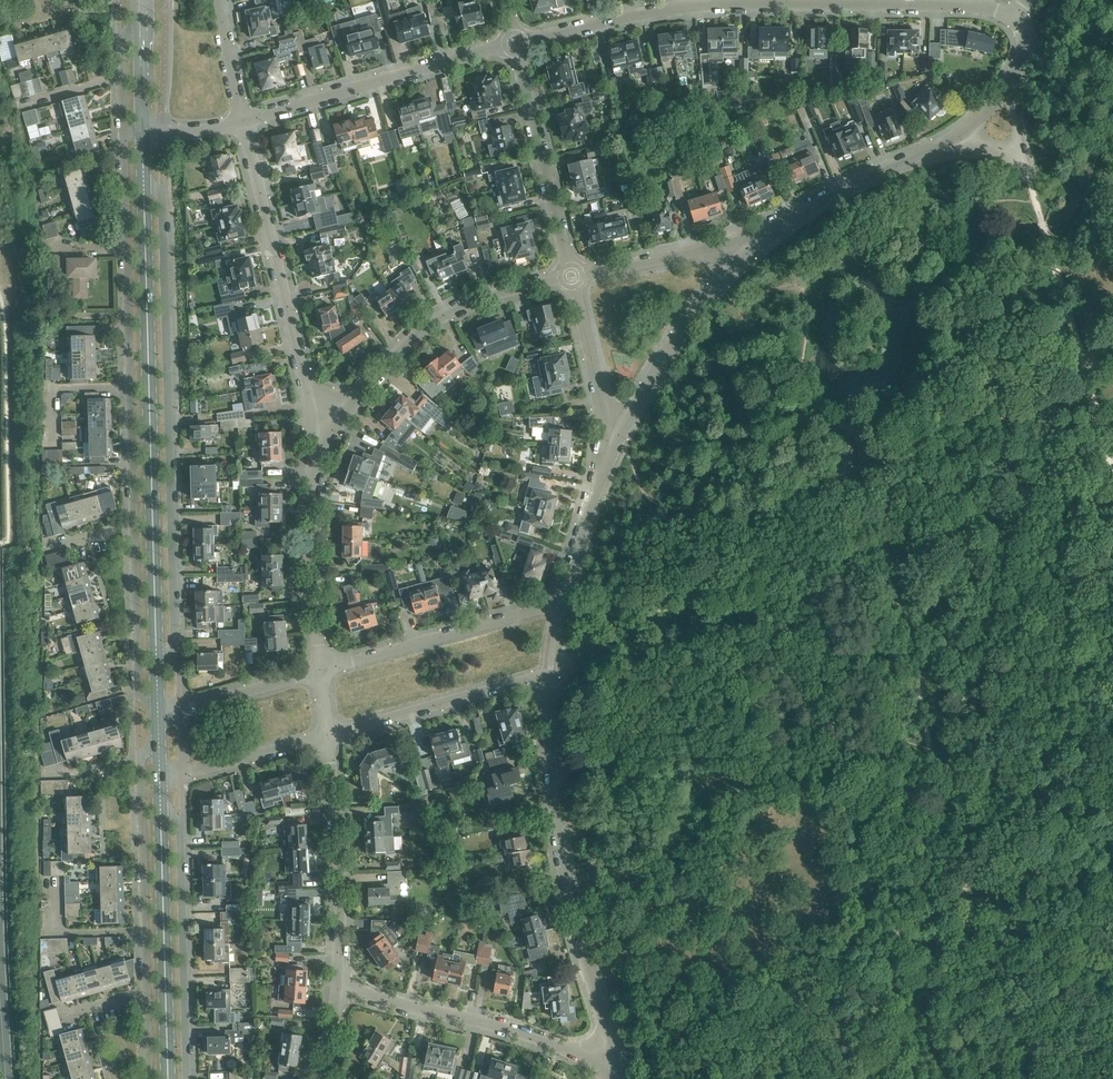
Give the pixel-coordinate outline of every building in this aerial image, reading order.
[(246,17),(248,24),(268,20),(272,19),(279,18),(275,0),(271,0),(270,0),(254,0),(255,3),(256,3),(257,9),(253,10),(253,8),(247,9),(247,11),(248,16),(246,17)] [(423,1),(426,1),(432,26),(439,24),(439,22),(438,18),(434,0),(423,0),(423,1)] [(530,1),(531,5),(533,6),(534,12),(540,11),(550,9),(551,10),(558,8),(564,7),(563,0),(531,0),(530,1)] [(456,18),(482,12),(481,9),(481,8),(481,5),(480,4),(479,1),(466,4),(465,1),(453,4),(456,18)] [(421,6),(407,10),(409,19),(415,39),(430,35),(421,6)] [(388,11),(381,14),(385,30),(392,28),(396,27),(401,43),(415,39),(409,19),(407,10),(389,15),(388,11)] [(482,13),(482,12),(456,18),(459,32),(472,29),(471,26),(484,23),(483,19),(484,18),(483,14),(482,13)] [(376,14),(355,20),(365,54),(372,52),(372,50),(378,48),(374,33),(381,31),(381,30),(377,18),(376,14)] [(268,20),(248,24),(250,32),(251,32),(252,37),(253,37),(254,38),(259,37),(259,35),(270,33),(271,36),(278,35),(276,26),(274,26),(272,19),(268,20)] [(900,19),(888,20),(888,28),(901,28),(900,19)] [(355,20),(331,27),(336,45),(347,42),(351,56),(358,54),(359,55),(365,54),(355,20)] [(445,20),(439,22),(439,24),(442,36),(448,34),(445,20)] [(55,31),(60,51),(61,54),(75,50),(69,27),(55,31)] [(294,34),(293,34),(292,29),(285,31),(286,36),(279,38),(281,45),(296,40),(294,34)] [(708,32),(705,32),(705,42),(709,42),(709,53),(709,58),(708,58),(709,63),(710,63),(723,62),(723,57),(722,51),(722,29),(716,29),(708,29),(708,32)] [(728,29),(722,29),(722,51),(723,57),(732,57),(732,59),(738,59),(738,51),(737,51),(736,41),(737,40),(737,37),(736,36),(736,29),(728,29)] [(748,46),(748,59),(774,59),(774,56),(774,29),(760,29),(760,30),(756,30),(756,46),(748,46)] [(788,29),(774,29),(774,56),(788,56),(788,41),(789,40),(789,37),(788,36),(788,29)] [(811,40),(809,40),(809,47),(811,47),(811,48),(811,57),(826,57),(826,48),(826,29),(811,29),(811,40)] [(848,51),(846,54),(846,62),(848,65),(866,65),(866,52),(866,40),(866,36),(866,29),(851,29),(851,51),(848,51)] [(940,43),(930,43),(929,43),(929,58),(940,59),(940,45),(948,45),(965,47),(984,51),(984,52),(989,54),(990,53),(992,53),(996,38),(993,38),(994,37),(991,36),(991,37),(984,35),(984,33),(979,31),(979,34),(968,32),(959,30),(953,30),(948,30),(948,29),(940,29),(940,43)] [(889,32),(889,37),(889,48),(889,57),(896,57),(896,52),(903,52),(903,30),(896,30),(896,32),(889,32)] [(910,30),(903,30),(903,52),(911,52),(911,57),(918,57),(918,48),(918,37),(918,32),(910,32),(910,30)] [(41,35),(47,55),(60,51),(55,31),(41,35)] [(303,31),(294,34),(299,52),(309,49),(315,68),(324,66),(330,64),(324,44),(319,46),(317,38),(306,41),(303,31)] [(674,34),(672,34),(675,55),(676,55),(676,60),(690,58),(690,61),(698,60),(696,40),(691,41),(691,40),(688,40),(687,32),(680,33),(680,32),(674,33),(674,34)] [(660,45),(657,45),(658,51),(661,51),(662,62),(668,61),(667,56),(675,55),(672,34),(671,34),(671,33),(665,34),(665,35),(659,36),(660,45)] [(33,59),(47,55),(41,35),(28,38),(33,59)] [(3,64),(18,60),(19,62),(33,59),(28,38),(14,42),(13,36),(0,40),(0,54),(3,64)] [(255,64),(259,77),(280,70),(278,62),(285,60),(285,59),(291,57),(290,52),(297,50),(295,41),(281,45),(281,48),(274,50),(276,55),(268,57),(269,60),(261,63),(255,64)] [(643,69),(643,66),(637,41),(631,42),(630,41),(624,43),(625,44),(623,44),(629,69),(636,68),(637,71),(643,69)] [(629,69),(623,44),(621,45),(621,43),(615,45),(616,46),(609,47),(616,77),(623,76),(622,71),(629,69)] [(602,63),(599,51),(593,53),(596,65),(602,63)] [(877,68),(877,62),(874,62),(875,52),(869,52),(868,68),(875,68),(877,68)] [(709,53),(700,54),(703,86),(712,85),(710,63),(709,63),(708,58),(709,58),(709,53)] [(550,76),(571,71),(569,64),(573,63),(571,55),(565,57),(547,62),(548,68),(547,69),(547,73),(550,74),(550,76)] [(839,55),(831,55),(831,81),(839,81),(839,55)] [(742,77),(748,77),(748,70),(748,59),(740,59),(740,70),(742,70),(742,77)] [(800,71),(800,59),(792,59),(792,71),(800,71)] [(887,84),(887,83),(887,72),(885,72),(885,62),(878,62),(878,86),(887,84)] [(302,64),(295,66),(298,77),(304,75),(302,64)] [(661,67),(653,69),(655,83),(664,81),(661,67)] [(66,70),(70,84),(76,82),(72,68),(66,70)] [(655,83),(653,69),(645,70),(648,84),(655,83)] [(70,84),(66,70),(59,72),(63,86),(70,84)] [(259,77),(263,89),(269,88),(284,83),(280,70),(259,77)] [(575,70),(571,71),(550,76),(550,78),(549,80),(550,83),(552,84),(553,90),(569,86),(570,91),(571,97),(581,95),(589,93),(587,82),(578,84),(575,70)] [(30,71),(20,74),(22,82),(33,79),(30,71)] [(39,78),(42,92),(49,90),(45,76),(39,78)] [(441,78),(447,103),(454,102),(449,76),(441,78)] [(477,89),(478,96),(500,91),(498,84),(499,83),(498,79),(497,78),(497,76),(487,79),(486,77),(477,79),(479,89),(477,89)] [(618,91),(615,77),(608,79),(611,93),(618,91)] [(32,80),(36,94),(42,92),(39,78),(32,80)] [(36,94),(32,80),(26,81),(30,95),(36,94)] [(30,95),(26,81),(19,83),(23,97),(30,95)] [(899,83),(893,86),(899,102),(906,99),(899,83)] [(929,119),(936,113),(936,114),(937,114),(938,115),(939,115),(940,115),(941,115),(942,115),(943,114),(944,113),(945,112),(946,111),(946,110),(946,109),(946,108),(945,107),(945,106),(929,88),(922,94),(920,92),(913,99),(912,99),(912,100),(912,101),(917,106),(922,111),(929,119)] [(592,93),(589,93),(581,95),(583,104),(581,105),(582,107),(565,111),(566,114),(559,115),(561,121),(559,121),(561,128),(585,122),(583,115),(589,113),(591,109),(589,102),(609,98),(607,90),(592,93)] [(472,103),(470,104),(474,119),(487,116),(485,109),(492,107),(492,106),(502,104),(501,98),(501,96),(500,91),(478,96),(471,98),(472,103)] [(853,94),(847,97),(858,123),(864,120),(853,94)] [(82,96),(59,102),(63,116),(66,115),(86,110),(82,96)] [(414,102),(414,105),(423,133),(437,129),(444,134),(454,131),(448,106),(435,110),(433,103),(430,104),(429,98),(414,102)] [(884,111),(885,113),(884,114),(882,113),(877,115),(877,117),(877,118),(875,119),(869,102),(860,105),(868,126),(879,122),(886,141),(902,135),(895,118),(898,116),(895,107),(884,111)] [(812,103),(805,106),(810,118),(817,115),(812,103)] [(423,133),(414,105),(410,106),(399,109),(404,127),(399,128),(402,139),(423,133)] [(797,109),(806,130),(813,127),(804,106),(797,109)] [(32,125),(39,123),(35,109),(29,111),(32,125)] [(86,110),(66,115),(70,129),(90,123),(86,110)] [(26,126),(32,125),(29,111),(22,112),(26,126)] [(705,125),(704,118),(698,118),(698,112),(683,114),(685,128),(705,125)] [(768,124),(765,115),(758,118),(761,127),(768,124)] [(468,123),(466,117),(452,120),(454,126),(468,123)] [(492,129),(489,118),(479,120),(481,132),(492,130),(495,144),(489,145),(491,156),(510,151),(509,147),(514,146),(509,125),(492,129)] [(356,122),(351,123),(357,145),(359,151),(372,148),(369,139),(378,136),(373,119),(365,122),(364,119),(356,122)] [(840,125),(852,153),(859,150),(858,149),(864,146),(853,120),(840,125)] [(334,127),(332,130),(336,144),(339,154),(343,153),(342,149),(357,145),(351,123),(350,121),(335,125),(335,127),(334,127)] [(585,122),(561,128),(562,136),(564,135),(565,140),(572,138),(573,141),(586,138),(585,132),(587,131),(585,122)] [(37,123),(32,125),(27,126),(30,140),(52,134),(50,125),(39,128),(37,123)] [(90,123),(70,129),(74,142),(94,137),(90,123)] [(852,153),(840,125),(832,129),(832,127),(826,129),(838,159),(844,156),(845,158),(851,155),(850,154),(852,153)] [(630,128),(621,129),(623,138),(631,137),(630,128)] [(321,140),(318,129),(311,131),(314,141),(321,140)] [(388,132),(393,149),(399,147),(395,130),(388,132)] [(388,132),(381,134),(384,148),(386,153),(394,151),(393,149),(388,132)] [(275,151),(296,146),(293,133),(272,138),(274,143),(275,151)] [(620,140),(618,135),(605,138),(607,143),(620,140)] [(74,142),(78,157),(98,151),(94,137),(74,142)] [(38,144),(40,152),(46,150),(44,142),(38,144)] [(586,149),(588,157),(604,153),(602,145),(586,149)] [(32,154),(39,152),(37,146),(31,148),(32,154)] [(299,159),(296,146),(275,151),(279,164),(284,162),(299,159)] [(328,164),(327,164),(333,175),(338,173),(334,158),(330,146),(324,147),(328,164)] [(800,179),(806,177),(796,153),(794,149),(793,146),(771,155),(776,166),(784,163),(792,182),(794,182),(795,183),(801,181),(800,179)] [(812,147),(803,151),(796,153),(806,177),(819,171),(817,165),(819,163),(812,147)] [(32,154),(34,161),(41,159),(39,152),(32,154)] [(236,181),(230,154),(213,158),(216,171),(210,173),(212,181),(224,179),(225,184),(227,185),(235,183),(236,181)] [(326,163),(324,156),(314,159),(315,165),(326,163)] [(576,164),(570,165),(570,168),(573,179),(594,174),(592,166),(599,164),(597,158),(591,160),(583,162),(583,161),(579,162),(579,163),(576,163),(576,164)] [(747,170),(752,182),(761,200),(774,195),(765,175),(767,174),(767,176),(775,172),(770,159),(762,163),(747,170)] [(327,164),(310,168),(312,180),(333,175),(327,164)] [(482,173),(480,165),(463,169),(466,181),(472,180),(471,175),(482,173)] [(508,171),(495,174),(488,175),(490,182),(496,180),(498,189),(523,183),(521,173),(519,174),(517,168),(512,170),(512,169),(508,170),(508,171)] [(64,174),(68,189),(88,183),(84,169),(64,174)] [(755,204),(760,202),(760,201),(761,200),(752,182),(747,170),(736,175),(738,180),(737,181),(740,187),(739,188),(744,200),(747,199),(749,205),(754,203),(755,204)] [(594,174),(573,179),(576,193),(586,191),(588,199),(605,195),(604,192),(607,192),(603,176),(601,177),(600,173),(594,174)] [(726,187),(726,186),(721,174),(715,176),(720,189),(726,187)] [(736,188),(731,175),(724,178),(729,192),(736,188)] [(671,179),(675,196),(676,199),(682,198),(677,177),(671,179)] [(667,197),(675,196),(671,179),(663,181),(667,197)] [(308,185),(292,189),(293,196),(292,196),(294,203),(317,198),(317,197),(316,191),(314,181),(307,183),(308,185)] [(92,197),(88,183),(68,189),(72,202),(92,197)] [(523,183),(498,189),(497,189),(499,198),(496,199),(498,209),(520,203),(520,200),(525,199),(524,193),(526,193),(523,183)] [(40,196),(47,194),(45,188),(38,190),(40,196)] [(210,200),(220,198),(222,197),(221,190),(208,192),(210,200)] [(455,195),(453,191),(448,194),(448,193),(445,195),(447,200),(455,195)] [(703,197),(709,219),(718,216),(717,214),(722,213),(720,205),(721,205),(720,202),(719,202),(717,193),(703,197)] [(49,201),(47,194),(40,196),(42,203),(49,201)] [(298,217),(313,214),(317,229),(338,224),(335,208),(327,209),(324,196),(317,197),(317,198),(294,203),(294,204),(295,204),(292,205),(293,212),(297,211),(298,217)] [(460,218),(469,213),(460,196),(450,201),(460,218)] [(96,210),(92,197),(72,202),(76,216),(96,210)] [(709,219),(703,197),(688,201),(691,209),(690,210),(691,213),(692,213),(694,221),(700,219),(701,221),(709,219)] [(222,209),(220,198),(210,200),(212,211),(213,211),(215,218),(217,218),(219,226),(243,220),(241,211),(239,211),(238,205),(222,209)] [(597,243),(606,240),(612,239),(606,214),(605,209),(603,200),(596,202),(599,211),(591,213),(593,221),(594,221),(595,225),(588,226),(590,236),(591,239),(590,240),(589,240),(589,241),(588,242),(588,243),(589,244),(589,245),(590,245),(591,246),(592,246),(598,245),(597,243)] [(629,208),(606,214),(612,239),(631,234),(627,220),(632,218),(632,219),(639,217),(635,203),(628,205),(629,208)] [(671,228),(667,212),(666,204),(660,206),(659,203),(649,205),(653,222),(652,222),(654,231),(655,230),(655,232),(656,231),(658,232),(662,232),(663,230),(671,228)] [(100,223),(96,210),(76,216),(82,238),(94,235),(98,228),(97,225),(101,224),(101,223),(100,223)] [(475,214),(477,222),(488,219),(486,211),(475,214)] [(492,218),(488,219),(477,222),(477,224),(477,226),(478,230),(494,226),(492,218)] [(243,220),(219,226),(221,234),(219,235),(220,241),(245,236),(243,230),(245,229),(243,220)] [(507,244),(532,238),(530,231),(534,230),(532,220),(518,224),(519,226),(503,230),(505,237),(493,240),(494,247),(501,246),(507,244)] [(52,236),(53,237),(59,235),(55,221),(49,223),(52,236)] [(53,237),(52,236),(49,223),(42,225),(45,236),(46,239),(53,237)] [(475,226),(477,226),(477,224),(464,228),(469,249),(482,246),(481,241),(479,242),(478,236),(475,226)] [(320,261),(332,258),(331,254),(333,254),(335,252),(333,246),(331,245),(330,246),(327,235),(345,231),(343,225),(319,230),(321,236),(320,236),(322,242),(317,243),(316,242),(317,247),(307,249),(308,252),(305,252),(307,260),(309,259),(310,262),(319,260),(320,261)] [(511,259),(527,255),(528,259),(538,257),(536,248),(534,248),(532,238),(507,244),(511,259)] [(393,246),(390,247),(396,259),(398,261),(406,257),(399,243),(393,246)] [(456,253),(448,256),(454,274),(456,273),(456,275),(463,272),(463,271),(468,269),(463,256),(466,255),(462,244),(454,246),(456,251),(455,251),(456,253)] [(205,256),(207,256),(222,252),(223,252),(221,245),(203,250),(205,256)] [(483,250),(486,261),(492,259),(490,248),(483,250)] [(205,256),(197,258),(199,265),(215,261),(217,268),(225,266),(227,278),(252,271),(253,269),(252,265),(250,264),(249,257),(244,258),(244,255),(224,260),(222,252),(207,256),(205,256)] [(427,261),(429,265),(432,273),(436,271),(439,278),(441,277),(441,279),(454,274),(448,256),(447,253),(427,261)] [(62,268),(59,256),(58,254),(52,256),(56,270),(62,268)] [(59,256),(62,268),(63,271),(69,271),(69,276),(74,276),(75,291),(86,291),(85,276),(95,276),(95,260),(69,261),(68,261),(66,254),(59,256)] [(419,255),(409,261),(415,272),(425,267),(419,255)] [(56,270),(52,256),(45,258),(49,272),(56,270)] [(319,260),(310,262),(314,278),(317,277),(318,279),(324,278),(323,276),(330,274),(331,281),(332,281),(334,289),(350,285),(351,284),(350,279),(340,281),(339,279),(337,271),(335,272),(332,258),(320,261),(319,260)] [(401,275),(386,285),(389,290),(400,308),(413,299),(407,290),(411,288),(409,285),(417,280),(410,267),(400,273),(401,275)] [(254,278),(252,271),(227,278),(231,294),(221,296),(222,298),(223,305),(232,302),(245,299),(243,291),(242,289),(244,288),(245,289),(246,289),(246,288),(256,286),(255,284),(257,283),(255,278),(254,278)] [(347,287),(333,290),(335,298),(349,295),(347,287)] [(361,293),(355,298),(362,309),(369,305),(376,300),(387,316),(400,308),(389,290),(380,297),(377,293),(366,300),(361,293)] [(232,302),(223,305),(219,306),(222,318),(235,314),(232,302)] [(352,309),(357,316),(360,321),(366,317),(359,305),(352,309)] [(555,327),(550,305),(527,311),(530,320),(535,319),(540,337),(557,333),(559,331),(559,329),(557,327),(555,327)] [(335,306),(319,310),(325,332),(330,330),(333,339),(341,337),(348,333),(346,330),(342,325),(340,326),(335,306)] [(240,333),(260,328),(258,323),(260,322),(259,317),(257,317),(256,314),(236,319),(240,333)] [(486,329),(479,332),(480,334),(472,337),(473,339),(478,351),(486,348),(488,353),(494,351),(500,349),(501,352),(502,353),(514,348),(517,347),(520,345),(519,343),(511,323),(504,326),(502,323),(500,324),(486,329)] [(73,337),(73,351),(94,351),(93,337),(99,337),(99,325),(67,326),(67,337),(73,337)] [(343,339),(337,343),(344,353),(368,337),(361,327),(356,330),(353,325),(346,330),(348,333),(341,337),(343,339)] [(199,327),(190,330),(193,339),(201,337),(199,327)] [(260,328),(240,333),(243,347),(263,342),(262,339),(264,339),(263,334),(261,334),(260,328)] [(465,368),(461,364),(450,350),(438,360),(453,378),(465,368)] [(73,351),(73,365),(94,365),(94,351),(73,351)] [(538,357),(537,351),(526,353),(528,359),(538,357)] [(246,360),(244,352),(231,355),(233,363),(246,360)] [(473,354),(464,361),(474,374),(480,369),(473,354)] [(565,354),(538,360),(541,375),(568,370),(565,354)] [(515,372),(520,359),(512,355),(506,368),(515,372)] [(452,378),(453,378),(438,360),(437,358),(425,368),(431,375),(419,384),(432,397),(442,389),(443,392),(456,382),(452,378)] [(242,364),(230,367),(231,374),(241,381),(243,381),(243,383),(246,383),(247,390),(274,386),(273,384),(277,384),(275,374),(272,375),(271,374),(259,376),(258,371),(257,368),(264,367),(263,361),(243,366),(242,364)] [(94,379),(94,365),(73,365),(74,380),(76,380),(76,384),(88,384),(88,379),(94,379)] [(536,376),(533,377),(538,397),(561,392),(560,387),(569,385),(567,378),(569,377),(568,370),(541,375),(536,376)] [(247,390),(243,391),(246,411),(248,410),(259,409),(259,407),(265,406),(265,402),(276,400),(275,397),(277,397),(276,388),(274,388),(274,386),(247,390)] [(63,392),(61,400),(69,401),(71,393),(63,392)] [(100,392),(85,392),(85,400),(88,400),(89,414),(109,413),(109,398),(100,398),(100,392)] [(396,403),(392,408),(414,425),(416,427),(420,430),(431,416),(435,420),(443,410),(423,394),(416,403),(409,397),(407,400),(402,396),(401,397),(399,396),(395,402),(396,403)] [(512,402),(498,405),(501,417),(515,414),(512,402)] [(384,418),(382,420),(389,425),(387,427),(392,431),(393,429),(394,430),(385,441),(398,451),(402,447),(398,444),(414,425),(392,408),(388,413),(387,412),(382,417),(384,418)] [(217,413),(217,420),(218,421),(221,421),(237,419),(237,420),(245,420),(244,409),(217,413)] [(109,413),(89,414),(89,428),(110,427),(109,413)] [(550,440),(550,445),(570,446),(571,431),(562,430),(562,425),(555,425),(554,414),(537,415),(529,415),(530,427),(533,427),(532,435),(536,436),(535,439),(550,440)] [(237,419),(221,421),(221,428),(238,428),(237,420),(237,419)] [(255,419),(245,420),(237,420),(238,428),(256,427),(255,419)] [(218,425),(211,425),(211,426),(191,426),(192,441),(204,440),(204,441),(206,441),(206,440),(212,440),(211,431),(218,431),(218,425)] [(110,427),(89,428),(89,442),(110,441),(110,427)] [(261,447),(281,447),(281,432),(255,434),(254,440),(260,442),(261,447)] [(90,456),(90,463),(105,463),(105,456),(111,456),(110,441),(89,442),(90,456)] [(383,444),(379,450),(384,453),(396,461),(400,454),(397,452),(383,444)] [(542,465),(551,466),(553,466),(554,460),(555,461),(555,462),(560,463),(560,461),(568,462),(570,446),(550,445),(549,456),(542,456),(542,465)] [(282,461),(281,447),(261,447),(261,464),(276,464),(276,461),(282,461)] [(355,456),(350,470),(351,470),(375,478),(384,453),(379,450),(375,448),(372,457),(364,454),(363,459),(355,456)] [(193,482),(216,482),(215,466),(206,466),(201,466),(201,463),(194,463),(195,466),(193,467),(193,481),(193,482)] [(53,468),(53,464),(49,464),(45,464),(42,464),(42,473),(53,473),(53,471),(57,471),(57,472),(60,472),(60,468),(53,468)] [(550,476),(551,469),(533,466),(532,473),(550,476)] [(262,470),(239,471),(239,479),(248,479),(249,479),(263,478),(262,470)] [(347,484),(346,486),(352,488),(353,486),(364,490),(363,498),(372,499),(379,480),(375,478),(351,470),(346,484),(347,484)] [(540,475),(523,472),(521,479),(539,482),(540,475)] [(248,479),(239,479),(240,487),(250,486),(249,479),(248,479)] [(463,487),(469,492),(474,486),(468,481),(463,487)] [(216,498),(216,482),(193,482),(193,484),(194,498),(200,498),(201,502),(209,501),(209,498),(216,498)] [(263,485),(257,485),(257,486),(257,508),(282,508),(282,493),(276,493),(273,493),(273,488),(273,486),(273,485),(271,484),(269,485),(263,485)] [(85,499),(90,519),(104,515),(98,495),(97,490),(83,494),(85,499)] [(527,505),(553,512),(555,506),(556,506),(558,500),(557,499),(557,497),(548,494),(549,492),(543,490),(542,493),(534,490),(532,496),(531,496),(529,497),(527,505)] [(104,515),(118,511),(112,491),(98,495),(104,515)] [(453,502),(461,505),(465,495),(457,492),(453,502)] [(363,498),(362,506),(374,508),(382,509),(383,501),(375,499),(372,499),(363,498)] [(71,503),(76,523),(90,519),(85,499),(71,503)] [(51,521),(55,535),(65,532),(63,526),(76,523),(71,503),(57,507),(56,501),(46,504),(51,521)] [(452,504),(448,514),(465,520),(469,511),(452,504)] [(551,519),(553,512),(527,505),(524,512),(525,513),(521,528),(509,524),(507,531),(519,535),(520,531),(529,533),(532,522),(533,523),(534,524),(534,526),(539,527),(540,525),(549,528),(550,526),(551,526),(553,519),(551,519)] [(360,514),(360,517),(372,519),(374,508),(362,506),(360,514)] [(257,508),(256,508),(256,527),(269,527),(269,522),(282,522),(282,508),(257,508)] [(223,512),(221,512),(221,520),(241,520),(241,512),(230,512),(223,512)] [(55,535),(51,521),(44,523),(48,537),(55,535)] [(344,540),(362,540),(363,530),(369,530),(369,523),(346,523),(346,526),(344,526),(344,540)] [(214,544),(214,535),(218,535),(218,525),(210,525),(210,528),(194,529),(195,544),(214,544)] [(256,531),(242,531),(242,540),(256,539),(256,531)] [(514,534),(503,531),(501,537),(512,541),(514,534)] [(519,536),(516,542),(529,547),(531,540),(519,536)] [(256,539),(242,540),(242,547),(257,547),(256,539)] [(362,556),(362,540),(344,540),(343,556),(346,556),(346,560),(350,564),(357,564),(361,560),(361,556),(362,556)] [(214,552),(214,544),(195,544),(195,560),(211,559),(211,562),(219,562),(218,552),(214,552)] [(499,545),(494,546),(492,547),(494,553),(493,554),(495,563),(503,561),(499,545)] [(531,548),(522,575),(524,578),(531,580),(534,579),(540,581),(547,560),(540,558),(542,552),(531,548)] [(58,551),(62,566),(69,564),(65,550),(58,551)] [(58,551),(52,553),(56,567),(62,566),(58,551)] [(262,556),(263,570),(283,570),(282,555),(274,555),(274,552),(265,552),(265,556),(262,556)] [(451,569),(450,569),(451,574),(459,572),(456,560),(454,561),(452,552),(446,553),(451,569)] [(52,553),(45,555),(49,569),(56,567),(52,553)] [(66,582),(86,576),(82,562),(62,568),(66,582)] [(377,565),(362,565),(363,573),(377,572),(385,572),(389,572),(389,564),(377,565)] [(217,574),(235,574),(235,566),(217,567),(217,574)] [(283,570),(263,570),(263,586),(272,585),(272,591),(279,591),(283,586),(283,585),(283,570)] [(484,594),(479,573),(470,576),(469,570),(463,571),(470,598),(484,594)] [(495,597),(501,595),(496,577),(494,578),(492,570),(479,573),(484,594),(493,591),(495,597)] [(389,572),(386,573),(391,590),(398,588),(393,571),(389,572)] [(243,574),(235,574),(217,574),(218,582),(243,581),(243,579),(243,574)] [(70,595),(90,590),(86,576),(66,582),(70,595)] [(444,595),(454,592),(450,576),(422,584),(429,610),(434,608),(435,612),(443,609),(442,606),(442,604),(446,603),(444,595)] [(416,613),(417,613),(419,614),(423,613),(424,611),(429,610),(422,584),(422,583),(400,589),(405,608),(413,606),(416,613)] [(365,628),(355,593),(353,584),(344,587),(345,591),(347,591),(350,602),(349,602),(351,609),(346,611),(352,632),(365,628)] [(69,604),(70,610),(74,609),(94,604),(90,590),(70,595),(67,596),(69,604)] [(208,591),(196,591),(197,606),(223,606),(223,591),(219,591),(211,591),(211,590),(208,590),(208,591)] [(355,593),(365,628),(379,624),(376,616),(381,615),(377,602),(362,606),(361,600),(362,599),(360,592),(355,593)] [(258,595),(243,595),(244,603),(258,602),(258,595)] [(74,609),(77,623),(97,618),(94,604),(74,609)] [(250,613),(264,611),(263,604),(249,605),(250,613)] [(197,609),(196,609),(197,609),(197,629),(207,629),(207,622),(217,622),(224,622),(223,606),(197,606),(197,609)] [(265,630),(266,637),(287,635),(285,621),(283,621),(283,615),(269,616),(269,622),(265,622),(265,625),(263,625),(263,630),(265,630)] [(237,630),(219,630),(219,638),(222,638),(245,637),(245,630),(237,630)] [(77,637),(81,651),(101,645),(97,631),(77,637)] [(266,637),(266,638),(267,644),(265,644),(265,649),(267,649),(267,652),(288,650),(287,635),(266,637)] [(245,637),(222,638),(222,645),(246,644),(245,638),(245,637)] [(245,638),(246,644),(246,662),(253,661),(253,652),(253,645),(257,645),(257,638),(245,638)] [(85,665),(105,659),(101,645),(81,651),(85,665)] [(202,654),(198,654),(198,670),(219,669),(219,661),(223,661),(223,653),(221,654),(221,651),(209,651),(209,654),(204,654),(204,653),(202,653),(202,654)] [(85,665),(89,678),(109,673),(105,659),(85,665)] [(88,701),(95,699),(109,695),(107,688),(113,687),(109,673),(89,678),(93,692),(89,692),(90,693),(87,698),(88,701)] [(110,698),(96,702),(98,709),(112,705),(110,698)] [(54,710),(52,703),(45,705),(47,712),(54,710)] [(119,703),(116,710),(122,713),(125,707),(119,703)] [(91,711),(89,704),(82,706),(84,713),(91,711)] [(82,706),(75,708),(77,714),(84,713),(82,706)] [(498,728),(522,722),(522,720),(523,719),(522,714),(520,714),(518,708),(512,709),(512,708),(503,711),(503,712),(495,714),(497,720),(496,721),(498,728)] [(483,733),(479,717),(473,719),(478,734),(483,733)] [(498,728),(501,736),(496,737),(499,745),(503,744),(502,742),(511,740),(511,741),(520,739),(520,737),(526,735),(524,729),(526,728),(525,723),(522,723),(522,722),(498,728)] [(117,725),(103,729),(109,749),(123,745),(117,725)] [(81,757),(76,736),(63,740),(60,729),(49,732),(54,749),(58,763),(81,757)] [(103,729),(89,733),(95,753),(109,749),(103,729)] [(444,733),(451,761),(471,755),(467,742),(462,744),(461,742),(462,741),(462,740),(462,739),(461,739),(461,738),(461,737),(460,737),(457,729),(444,733)] [(89,733),(76,736),(81,757),(95,753),(89,733)] [(450,762),(450,761),(451,761),(444,733),(430,737),(432,744),(432,745),(432,746),(431,747),(432,748),(432,749),(433,750),(435,757),(436,757),(438,764),(439,765),(440,766),(441,766),(443,767),(444,767),(445,766),(446,766),(447,766),(448,765),(449,764),(449,763),(450,763),(450,762)] [(365,760),(379,770),(390,777),(393,776),(391,767),(384,769),(384,766),(397,762),(397,761),(400,760),(396,747),(393,748),(393,747),(389,748),(389,746),(384,747),(385,749),(373,752),(371,754),(369,753),(365,760)] [(494,751),(496,757),(506,754),(505,748),(494,751)] [(52,765),(58,763),(54,749),(47,751),(52,765)] [(484,761),(481,749),(474,750),(477,762),(484,761)] [(45,767),(52,765),(47,751),(41,753),(45,767)] [(507,761),(506,755),(488,760),(490,767),(507,761)] [(377,773),(379,770),(365,760),(361,766),(363,767),(361,769),(363,790),(372,789),(373,791),(376,791),(377,788),(379,788),(377,773)] [(501,773),(493,776),(488,777),(491,788),(509,783),(509,784),(521,780),(518,768),(509,771),(508,767),(500,769),(501,773)] [(426,790),(433,788),(428,769),(421,771),(426,790)] [(277,779),(282,795),(303,789),(300,780),(293,782),(291,775),(277,779)] [(283,800),(282,795),(277,779),(261,783),(263,789),(258,790),(263,808),(274,805),(274,803),(283,800)] [(509,783),(491,788),(488,789),(489,794),(488,794),(491,803),(497,801),(498,803),(503,801),(503,800),(513,797),(509,784),(509,783)] [(246,802),(242,788),(234,790),(241,814),(249,814),(246,802)] [(202,815),(224,814),(224,793),(210,797),(210,799),(202,799),(202,815)] [(418,796),(420,804),(428,802),(427,794),(418,796)] [(67,796),(68,811),(88,811),(88,796),(67,796)] [(252,801),(246,802),(249,814),(250,819),(257,818),(252,801)] [(304,806),(285,807),(285,815),(305,814),(304,806)] [(399,813),(398,806),(384,807),(385,815),(374,816),(375,821),(366,822),(367,837),(393,835),(391,813),(399,813)] [(88,811),(68,811),(68,825),(89,825),(88,811)] [(232,814),(224,814),(202,815),(203,830),(206,830),(206,833),(213,832),(213,830),(233,829),(232,814)] [(284,816),(267,818),(267,825),(284,823),(284,816)] [(306,824),(285,826),(285,836),(289,836),(290,849),(307,848),(306,824)] [(89,839),(89,825),(68,825),(69,839),(89,839)] [(505,849),(506,853),(526,850),(523,836),(521,836),(521,834),(513,835),(514,838),(504,839),(501,840),(500,841),(502,849),(503,850),(505,849)] [(393,835),(367,837),(368,852),(375,852),(375,854),(394,853),(393,835)] [(90,853),(89,839),(69,839),(69,854),(90,853)] [(290,849),(281,850),(281,858),(285,858),(286,873),(289,873),(290,882),(290,889),(296,889),(296,888),(302,888),(301,872),(309,872),(307,848),(290,849)] [(529,850),(526,850),(506,853),(507,861),(505,861),(507,871),(513,869),(513,867),(524,865),(524,868),(530,867),(530,864),(532,864),(529,850)] [(204,880),(226,880),(226,872),(223,872),(223,864),(212,864),(209,864),(203,865),(204,880)] [(97,866),(97,867),(97,881),(101,881),(122,880),(121,866),(97,866)] [(388,871),(389,888),(369,889),(370,904),(400,903),(399,880),(406,880),(406,871),(388,871)] [(101,895),(122,894),(122,880),(101,881),(101,895)] [(232,898),(231,880),(226,880),(204,880),(204,896),(220,895),(220,898),(232,898)] [(501,888),(515,886),(514,880),(500,882),(501,888)] [(79,881),(70,882),(65,882),(65,896),(72,896),(80,896),(79,881)] [(282,914),(282,920),(288,920),(309,921),(310,905),(298,905),(298,903),(298,895),(296,895),(296,889),(290,889),(283,889),(282,902),(289,903),(288,914),(282,914)] [(254,890),(254,905),(262,905),(262,890),(254,890)] [(101,909),(122,908),(122,894),(101,895),(101,909)] [(461,910),(464,905),(457,901),(454,906),(461,910)] [(521,902),(507,906),(512,923),(522,920),(526,934),(544,929),(544,927),(545,927),(544,921),(542,921),(540,914),(529,917),(526,908),(523,908),(521,902)] [(101,909),(98,909),(95,909),(95,924),(99,923),(99,924),(123,923),(122,908),(101,909)] [(246,911),(225,912),(226,919),(229,919),(246,918),(246,911)] [(213,928),(205,928),(206,944),(225,944),(229,944),(229,935),(229,925),(229,919),(226,919),(225,912),(220,912),(221,925),(221,928),(213,928)] [(372,946),(369,948),(370,951),(369,952),(373,957),(374,956),(376,958),(392,947),(399,942),(383,920),(371,919),(371,927),(376,927),(381,934),(374,939),(369,942),(372,946)] [(287,925),(287,934),(288,934),(287,942),(287,945),(292,945),(292,952),(301,953),(302,935),(309,935),(309,921),(288,920),(288,925),(287,925)] [(544,929),(526,934),(529,948),(528,949),(531,960),(549,956),(546,945),(548,944),(544,929)] [(422,951),(426,935),(419,934),(415,950),(422,951)] [(426,935),(422,951),(428,953),(430,944),(432,937),(426,935)] [(225,944),(206,944),(206,960),(222,959),(222,962),(230,962),(230,952),(229,944),(225,944)] [(392,947),(376,958),(377,960),(376,961),(379,966),(381,965),(383,968),(383,967),(386,966),(388,969),(400,961),(398,957),(399,956),(392,947)] [(482,964),(485,948),(478,947),(477,955),(475,963),(482,964)] [(491,949),(485,948),(482,964),(488,965),(491,949)] [(451,962),(447,981),(450,982),(449,984),(456,985),(456,983),(461,984),(462,984),(466,963),(475,964),(475,963),(477,955),(454,950),(453,955),(452,958),(451,962)] [(428,953),(427,959),(432,960),(430,969),(435,970),(433,979),(438,980),(438,981),(445,983),(445,981),(447,981),(451,962),(452,958),(453,955),(444,954),(444,956),(438,955),(428,953)] [(117,985),(131,981),(125,961),(111,965),(117,985)] [(280,985),(306,987),(307,971),(301,970),(301,966),(299,966),(299,965),(288,964),(288,970),(287,970),(287,976),(281,975),(280,985)] [(97,968),(103,989),(117,985),(111,965),(97,968)] [(509,995),(514,967),(498,965),(494,992),(496,992),(496,994),(502,995),(503,994),(509,995)] [(84,972),(89,992),(103,989),(97,968),(84,972)] [(56,1002),(56,1003),(62,1001),(62,1000),(76,996),(70,976),(57,980),(54,969),(44,972),(52,1003),(56,1002)] [(524,972),(528,977),(537,976),(535,969),(524,972)] [(70,976),(76,996),(89,992),(84,972),(70,976)] [(565,985),(565,982),(556,983),(557,986),(543,988),(545,1002),(568,999),(571,999),(569,984),(565,985)] [(304,1002),(305,1002),(306,987),(280,985),(279,1000),(294,1001),(294,1006),(304,1007),(304,1002)] [(209,992),(207,992),(207,1008),(215,1008),(215,1023),(235,1023),(235,1012),(231,1012),(231,999),(231,989),(223,989),(223,992),(216,992),(213,992),(213,991),(211,991),(211,992),(209,992)] [(525,993),(523,1007),(531,1008),(529,992),(525,993)] [(40,1001),(40,1008),(50,1005),(48,998),(40,1001)] [(568,999),(545,1002),(546,1008),(552,1008),(553,1018),(562,1017),(562,1021),(575,1019),(573,1007),(569,1007),(568,999)] [(59,1014),(57,1007),(44,1011),(45,1017),(59,1014)] [(278,1009),(277,1016),(292,1017),(293,1010),(278,1009)] [(59,1014),(45,1017),(47,1024),(61,1020),(59,1014)] [(269,1024),(283,1025),(284,1025),(284,1018),(270,1017),(269,1024)] [(61,1020),(47,1024),(49,1030),(63,1026),(61,1020)] [(211,1037),(208,1037),(208,1053),(209,1053),(231,1052),(231,1053),(231,1044),(235,1044),(235,1042),(244,1041),(243,1034),(253,1033),(256,1033),(256,1023),(233,1023),(233,1030),(226,1030),(226,1033),(218,1034),(218,1037),(211,1037)] [(57,1035),(60,1034),(65,1033),(63,1026),(49,1030),(51,1037),(57,1035)] [(80,1028),(65,1033),(60,1034),(64,1048),(84,1042),(80,1028)] [(368,1044),(390,1056),(397,1044),(393,1042),(393,1041),(388,1038),(389,1036),(376,1029),(373,1034),(374,1035),(368,1044)] [(282,1048),(299,1051),(301,1036),(282,1033),(281,1043),(283,1043),(282,1048)] [(84,1042),(64,1048),(67,1062),(88,1056),(84,1042)] [(427,1055),(424,1054),(421,1068),(438,1072),(443,1046),(442,1046),(442,1044),(436,1043),(436,1044),(429,1043),(427,1055)] [(398,1071),(398,1076),(404,1077),(405,1070),(399,1069),(400,1062),(394,1059),(390,1056),(368,1044),(366,1048),(364,1047),(360,1054),(362,1055),(361,1056),(370,1061),(368,1064),(375,1068),(377,1065),(378,1066),(382,1060),(391,1065),(398,1071)] [(443,1046),(438,1072),(454,1075),(457,1061),(454,1060),(456,1049),(450,1047),(451,1046),(445,1045),(444,1046),(443,1046)] [(297,1066),(299,1051),(282,1048),(279,1065),(279,1069),(288,1071),(289,1064),(297,1066)] [(88,1056),(67,1062),(71,1075),(91,1070),(88,1056)] [(399,1069),(405,1070),(407,1057),(401,1056),(400,1062),(399,1069)] [(405,1078),(415,1078),(416,1070),(413,1069),(415,1059),(409,1057),(405,1078)] [(480,1078),(500,1078),(505,1062),(501,1061),(500,1059),(496,1057),(495,1059),(492,1058),(490,1068),(482,1065),(480,1071),(482,1072),(480,1078)] [(500,1078),(524,1078),(516,1075),(517,1073),(519,1067),(517,1066),(517,1064),(512,1062),(511,1064),(505,1062),(500,1078)] [(458,1071),(456,1078),(469,1078),(471,1071),(458,1068),(458,1071)] [(72,1078),(94,1078),(91,1070),(71,1075),(72,1078)] [(278,1073),(264,1071),(263,1077),(272,1078),(278,1078),(279,1073),(278,1073)]
